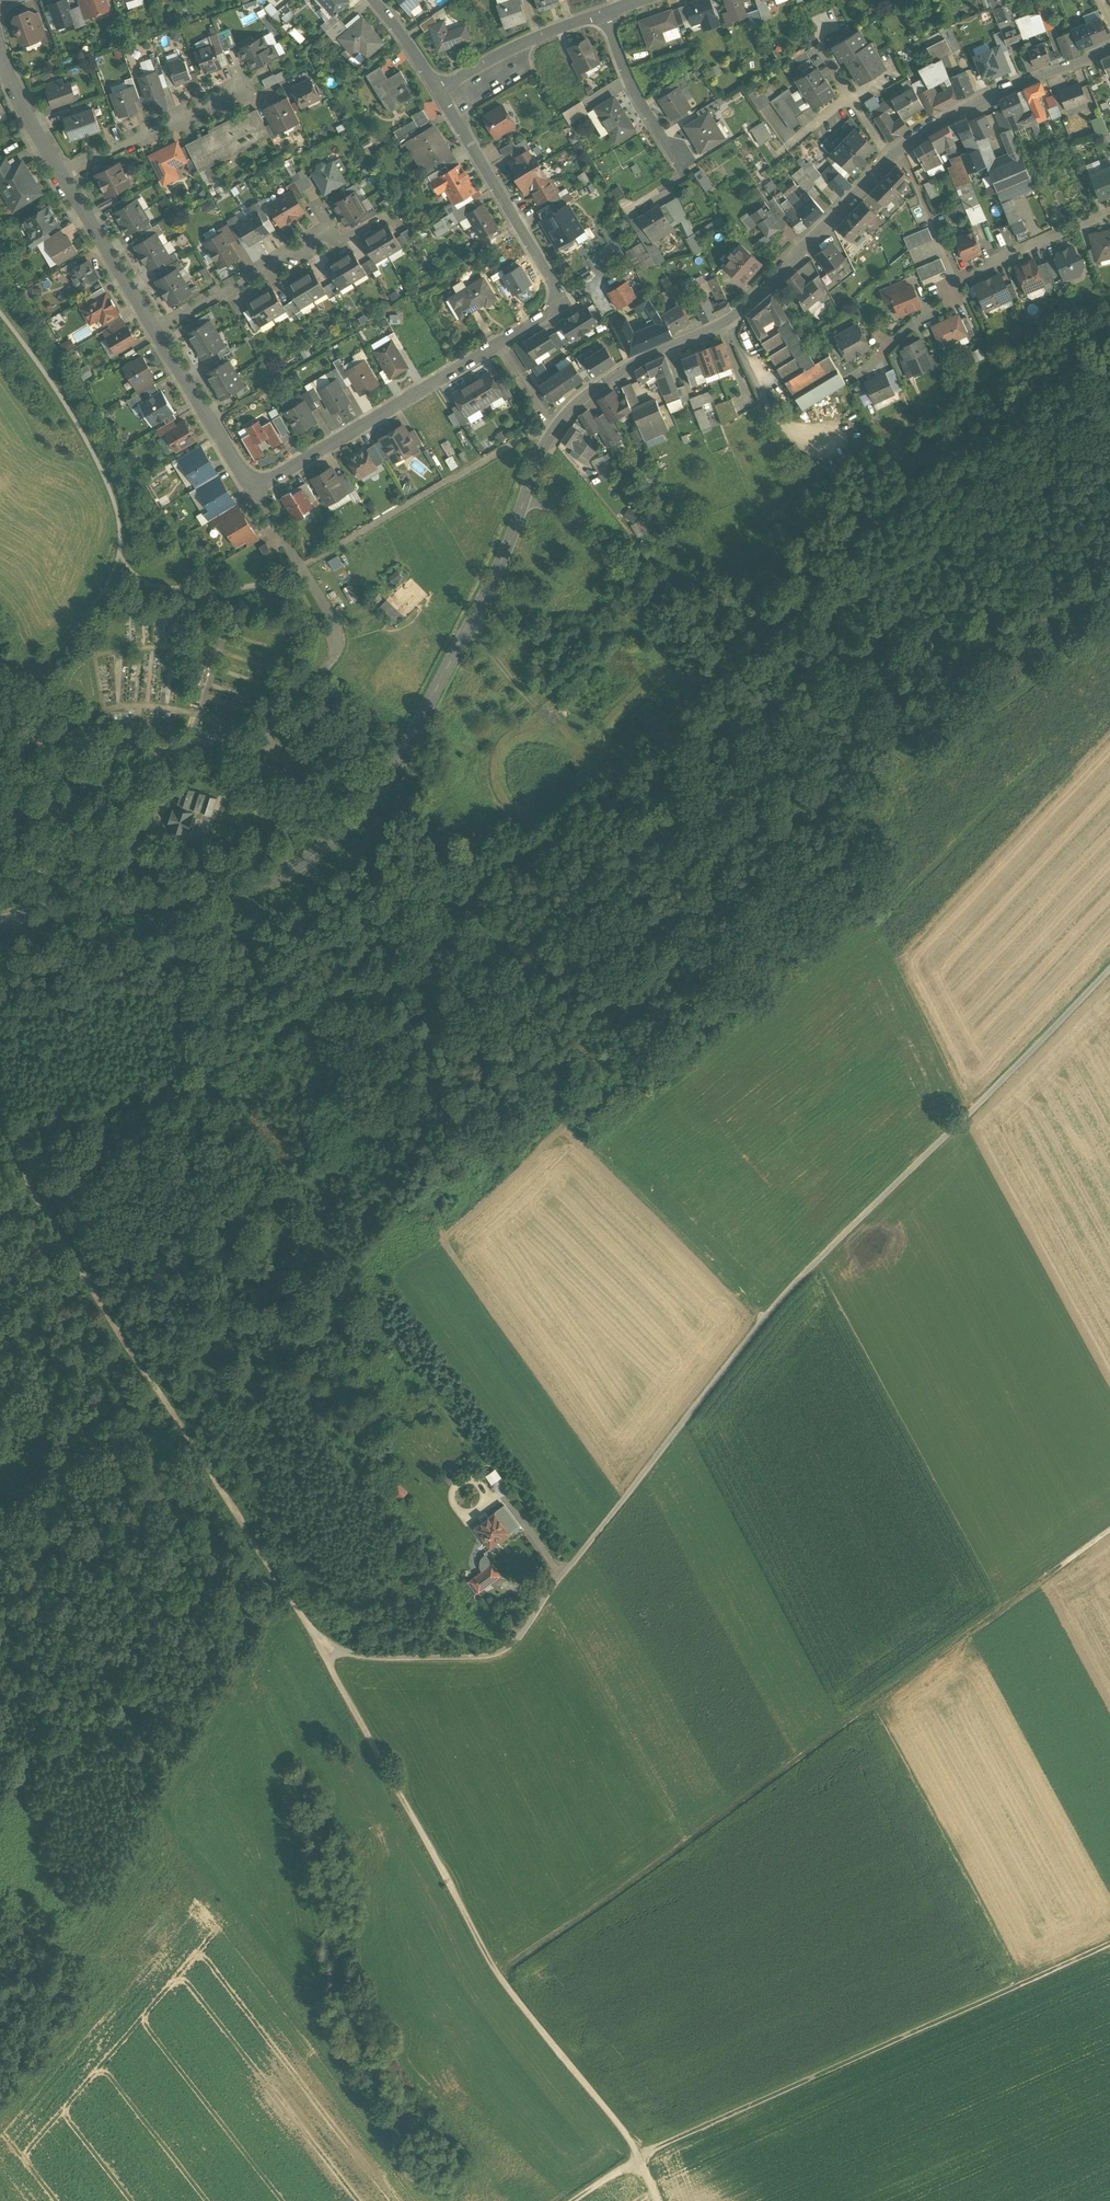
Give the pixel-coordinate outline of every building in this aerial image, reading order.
[(50,5),(58,27),(74,22),(75,21),(70,10),(67,0),(64,0),(50,5)] [(78,1),(80,6),(84,18),(92,15),(87,0),(82,0),(78,1)] [(92,15),(109,9),(106,0),(87,0),(92,15)] [(126,0),(129,8),(144,3),(143,0),(127,0),(126,0)] [(348,0),(320,0),(333,15),(334,16),(338,12),(350,2),(348,0)] [(408,10),(418,1),(420,0),(400,0),(408,10)] [(497,7),(505,28),(527,20),(520,0),(516,0),(497,7)] [(541,11),(561,4),(560,0),(537,0),(541,11)] [(685,5),(685,6),(690,19),(691,22),(691,23),(703,19),(705,24),(703,24),(705,31),(720,26),(711,0),(699,0),(685,5)] [(732,22),(747,17),(742,0),(725,0),(732,22)] [(763,1),(762,0),(755,0),(759,9),(763,21),(772,18),(767,3),(764,4),(763,1)] [(418,1),(408,10),(412,16),(423,7),(418,1)] [(1008,2),(997,6),(996,3),(991,6),(997,21),(1013,15),(1008,2)] [(80,6),(70,10),(75,21),(74,22),(76,27),(86,23),(84,18),(80,6)] [(690,19),(685,6),(679,8),(683,22),(690,19)] [(679,8),(671,10),(677,26),(684,24),(683,22),(679,8)] [(759,9),(752,12),(756,24),(763,21),(759,9)] [(671,10),(639,21),(649,49),(663,44),(663,43),(659,33),(676,27),(677,26),(671,10)] [(1040,15),(1017,23),(1018,25),(1023,38),(1052,28),(1045,10),(1038,12),(1040,15)] [(29,12),(13,18),(16,26),(14,29),(16,33),(19,34),(21,34),(25,44),(39,39),(38,36),(30,15),(29,12)] [(39,12),(30,15),(38,36),(46,33),(39,12)] [(332,15),(328,19),(328,20),(322,25),(326,30),(340,19),(340,18),(338,16),(340,14),(338,12),(334,16),(333,15),(332,16),(332,15)] [(288,19),(284,14),(278,20),(282,24),(288,19)] [(433,15),(420,25),(425,32),(431,29),(430,26),(439,23),(433,15)] [(1013,15),(997,21),(999,27),(1015,20),(1013,15)] [(1101,18),(1086,23),(1093,42),(1108,36),(1101,18)] [(340,19),(326,30),(332,38),(346,26),(340,19)] [(363,19),(340,38),(352,53),(359,47),(367,56),(383,43),(363,19)] [(447,32),(444,22),(439,23),(430,26),(431,29),(438,51),(471,40),(466,26),(447,32)] [(1086,23),(1071,29),(1072,31),(1079,48),(1093,42),(1086,23)] [(1018,25),(1001,32),(1007,45),(1023,38),(1018,25)] [(676,27),(659,33),(663,43),(680,37),(676,27)] [(1008,49),(1007,45),(1001,32),(1001,30),(994,33),(1000,46),(1002,51),(1008,49)] [(867,45),(859,31),(833,47),(842,62),(845,60),(860,84),(884,69),(880,62),(881,61),(870,43),(867,45)] [(1072,31),(1059,36),(1060,41),(1058,42),(1060,47),(1062,46),(1067,58),(1080,53),(1079,48),(1072,31)] [(217,33),(210,36),(213,44),(217,54),(224,52),(223,50),(218,37),(217,33)] [(225,35),(218,37),(223,50),(229,47),(225,35)] [(249,43),(244,45),(244,46),(242,47),(240,46),(238,47),(237,51),(238,53),(240,54),(243,60),(247,58),(269,47),(264,36),(249,44),(249,43)] [(944,37),(926,46),(934,61),(946,55),(952,52),(946,41),(944,37)] [(955,37),(946,41),(952,52),(960,47),(955,37)] [(587,39),(571,47),(578,61),(583,71),(584,70),(591,67),(589,64),(597,60),(587,39)] [(1030,47),(1027,49),(1034,66),(1050,59),(1048,53),(1043,42),(1030,47)] [(213,44),(197,49),(205,73),(221,67),(217,54),(213,44)] [(269,47),(247,58),(251,65),(250,67),(251,69),(254,70),(257,69),(257,67),(260,66),(265,64),(264,64),(279,56),(274,45),(269,47)] [(1000,70),(1001,74),(1009,70),(1002,51),(1000,46),(991,49),(1000,70)] [(359,47),(352,53),(354,54),(348,59),(354,66),(367,56),(359,47)] [(991,49),(975,56),(983,76),(1000,70),(991,49)] [(1055,51),(1048,53),(1050,59),(1052,64),(1059,61),(1055,51)] [(167,60),(179,57),(178,52),(166,55),(167,60)] [(816,69),(805,52),(794,58),(805,76),(816,69)] [(948,58),(946,55),(941,58),(942,59),(946,70),(948,69),(953,67),(949,57),(948,58)] [(1028,55),(1021,58),(1026,69),(1032,67),(1028,55)] [(1101,59),(1108,74),(1109,73),(1109,55),(1101,59)] [(158,57),(151,59),(155,72),(156,71),(158,75),(163,73),(161,66),(158,57)] [(184,58),(169,63),(171,70),(176,84),(191,79),(184,58)] [(942,59),(934,63),(933,62),(918,69),(923,78),(929,87),(931,86),(931,87),(940,82),(949,77),(946,70),(942,59)] [(583,71),(578,61),(572,64),(580,80),(587,76),(584,70),(583,71)] [(171,70),(168,71),(166,64),(161,66),(163,73),(168,88),(176,85),(176,84),(171,70)] [(381,66),(367,75),(370,81),(381,74),(381,75),(385,73),(381,66)] [(805,76),(796,81),(802,91),(812,106),(813,107),(833,94),(817,68),(816,69),(805,76)] [(155,72),(147,74),(145,73),(142,74),(140,77),(139,77),(147,100),(164,95),(158,75),(156,71),(155,72)] [(957,99),(974,92),(966,71),(953,76),(949,78),(953,87),(957,99)] [(389,80),(385,73),(381,75),(381,74),(370,81),(385,105),(396,99),(400,106),(416,97),(402,72),(389,80)] [(275,75),(263,81),(267,88),(279,82),(275,75)] [(684,76),(671,84),(675,90),(679,88),(680,90),(690,84),(684,76)] [(949,77),(940,82),(944,91),(953,87),(949,78),(949,77)] [(923,78),(911,85),(914,89),(917,95),(919,94),(918,93),(929,87),(923,78)] [(62,79),(48,84),(50,90),(65,85),(62,79)] [(310,80),(292,89),(302,107),(319,98),(310,80)] [(1041,81),(1025,88),(1033,110),(1036,116),(1045,113),(1039,99),(1038,95),(1045,92),(1041,81)] [(1079,82),(1059,90),(1059,92),(1066,108),(1086,101),(1079,82)] [(50,90),(48,91),(53,106),(76,98),(70,83),(65,85),(50,90)] [(135,86),(129,88),(133,100),(139,98),(135,86)] [(929,87),(918,93),(919,94),(930,115),(944,108),(943,106),(942,106),(937,97),(931,87),(931,86),(929,87)] [(944,91),(943,92),(944,94),(949,103),(957,99),(953,87),(944,91)] [(129,88),(112,94),(120,116),(137,110),(133,100),(129,88)] [(675,90),(659,100),(672,120),(691,108),(680,90),(679,88),(675,90)] [(788,89),(780,95),(783,99),(792,94),(788,89)] [(914,89),(891,100),(902,119),(903,120),(912,115),(910,112),(923,106),(917,95),(914,89)] [(758,96),(754,91),(748,95),(759,110),(770,102),(763,92),(758,96)] [(802,91),(793,96),(803,112),(812,106),(802,91)] [(1013,93),(1000,99),(1000,101),(1003,108),(1006,115),(1017,110),(1023,108),(1016,92),(1015,92),(1013,93)] [(1059,92),(1053,94),(1058,108),(1059,110),(1066,108),(1059,92)] [(792,94),(783,99),(796,117),(803,113),(803,112),(793,96),(792,94)] [(944,94),(937,97),(942,106),(943,106),(949,103),(944,94)] [(783,99),(780,95),(770,102),(791,130),(800,123),(796,117),(783,99)] [(613,96),(595,108),(616,141),(635,129),(623,110),(622,111),(613,96)] [(879,106),(873,96),(864,102),(870,112),(879,106)] [(288,97),(265,109),(272,123),(277,133),(278,133),(300,122),(288,97)] [(721,97),(715,100),(718,105),(724,101),(721,97)] [(890,98),(881,105),(885,113),(895,106),(891,100),(890,98)] [(715,100),(697,112),(700,117),(708,112),(710,115),(720,109),(718,105),(715,100)] [(581,101),(563,113),(570,125),(589,113),(581,101)] [(515,126),(502,106),(484,117),(496,137),(515,126)] [(92,108),(83,111),(86,119),(82,120),(84,125),(88,124),(91,134),(100,131),(92,108)] [(1003,108),(993,112),(1001,132),(1010,128),(1011,128),(1008,121),(1006,115),(1003,108)] [(1058,108),(1047,112),(1049,119),(1061,114),(1059,110),(1058,108)] [(423,109),(412,116),(419,127),(430,121),(423,109)] [(231,121),(215,129),(216,131),(200,139),(203,145),(204,144),(214,163),(270,135),(266,126),(257,110),(232,123),(231,121)] [(1017,110),(1006,115),(1008,121),(1020,116),(1017,110)] [(1020,116),(1008,121),(1011,128),(1022,123),(1024,127),(1032,124),(1036,122),(1038,121),(1036,116),(1033,110),(1020,116)] [(83,111),(64,118),(72,141),(91,134),(88,124),(84,125),(82,120),(86,119),(83,111)] [(700,117),(685,126),(701,152),(722,140),(713,126),(716,124),(710,115),(708,112),(700,117)] [(893,125),(885,113),(874,118),(889,143),(889,142),(899,135),(899,134),(907,128),(903,120),(902,119),(893,125)] [(986,115),(970,121),(976,137),(984,135),(993,132),(986,115)] [(1101,115),(1091,119),(1098,137),(1108,132),(1101,115)] [(847,121),(852,129),(857,125),(852,118),(847,121)] [(967,118),(956,122),(962,139),(967,137),(973,134),(967,118)] [(728,136),(720,122),(716,124),(713,126),(722,140),(728,136)] [(1036,122),(1032,124),(1035,133),(1040,131),(1036,122)] [(272,123),(266,126),(270,135),(272,139),(279,135),(278,133),(277,133),(272,123)] [(763,123),(752,130),(761,145),(764,143),(764,142),(767,140),(766,139),(771,136),(763,123)] [(419,135),(417,136),(416,135),(414,137),(414,138),(408,142),(424,169),(431,165),(443,158),(451,153),(434,126),(419,135)] [(948,126),(929,136),(930,139),(937,150),(937,151),(947,146),(955,143),(948,126)] [(1022,156),(1010,128),(1001,132),(1010,153),(994,159),(984,135),(976,137),(989,170),(1022,156)] [(415,129),(398,139),(402,146),(408,142),(414,138),(414,137),(416,135),(417,136),(419,135),(415,129)] [(856,129),(831,154),(837,160),(849,172),(852,175),(866,161),(863,158),(873,147),(856,129)] [(973,134),(967,137),(970,145),(976,142),(973,134)] [(200,139),(186,146),(199,170),(214,163),(204,144),(203,145),(200,139)] [(937,150),(930,139),(919,146),(914,150),(925,169),(943,161),(941,157),(937,151),(937,150)] [(177,142),(150,156),(164,183),(178,176),(174,167),(185,161),(186,160),(180,148),(177,142)] [(514,142),(500,150),(505,157),(511,153),(518,149),(514,142)] [(518,149),(511,153),(514,159),(526,152),(531,149),(528,143),(518,149)] [(962,161),(955,143),(947,146),(955,164),(962,161)] [(199,170),(186,146),(180,148),(186,160),(185,161),(192,174),(199,170)] [(971,149),(961,154),(968,172),(985,165),(978,146),(971,149)] [(530,156),(529,157),(526,152),(514,159),(515,160),(512,162),(514,165),(513,168),(518,177),(538,165),(540,164),(536,157),(530,156)] [(1022,156),(989,170),(997,190),(1007,186),(1020,181),(1031,177),(1022,156)] [(0,160),(0,178),(3,176),(2,175),(12,169),(5,157),(0,160)] [(336,159),(342,172),(347,169),(341,157),(336,159)] [(443,158),(431,165),(424,169),(428,175),(446,165),(443,158)] [(849,172),(837,160),(832,165),(843,177),(849,172)] [(955,164),(948,167),(956,186),(970,181),(962,161),(955,164)] [(32,176),(23,162),(21,164),(18,163),(17,166),(12,169),(2,175),(3,176),(8,184),(5,186),(4,189),(9,197),(12,198),(16,206),(25,200),(28,201),(33,198),(34,195),(41,191),(36,182),(33,182),(31,178),(32,176)] [(111,166),(108,165),(104,167),(104,170),(100,171),(95,174),(101,186),(125,174),(119,162),(111,166)] [(333,162),(326,166),(325,165),(321,164),(318,166),(317,169),(318,171),(313,174),(325,193),(331,190),(331,191),(338,187),(337,186),(345,182),(333,162)] [(446,165),(428,175),(432,181),(450,170),(446,165)] [(450,170),(432,181),(439,193),(446,189),(455,203),(467,196),(475,191),(460,165),(450,170)] [(538,165),(518,177),(517,180),(522,188),(525,189),(528,193),(531,191),(531,192),(535,194),(534,196),(535,198),(546,191),(549,197),(559,192),(559,191),(552,180),(545,184),(541,183),(541,181),(539,178),(540,177),(542,172),(538,165)] [(821,176),(812,165),(805,171),(814,182),(821,176)] [(832,165),(821,175),(841,196),(851,186),(843,177),(832,165)] [(897,165),(884,179),(898,192),(911,178),(906,174),(908,172),(904,168),(902,170),(897,165)] [(301,190),(313,183),(304,168),(292,175),(301,190)] [(802,168),(793,175),(792,176),(795,179),(800,185),(805,192),(815,184),(814,182),(805,171),(802,168)] [(700,169),(694,173),(706,191),(712,187),(700,169)] [(1091,174),(1094,180),(1100,196),(1101,198),(1109,195),(1109,187),(1103,169),(1091,174)] [(125,174),(101,186),(107,197),(115,193),(118,194),(121,193),(122,190),(131,185),(125,174)] [(1031,177),(1020,181),(1025,193),(1035,188),(1031,177)] [(795,179),(781,191),(784,196),(785,197),(789,194),(800,185),(795,179)] [(898,192),(884,179),(871,193),(885,206),(898,192)] [(1094,180),(1088,183),(1094,199),(1100,196),(1094,180)] [(932,181),(924,184),(931,198),(938,195),(932,181)] [(980,204),(970,181),(956,186),(972,225),(986,219),(980,204)] [(1020,181),(1007,186),(1012,198),(1013,197),(1025,193),(1020,181)] [(295,182),(286,187),(289,193),(292,191),(298,200),(303,196),(295,182)] [(358,182),(344,191),(347,196),(355,191),(355,192),(362,188),(358,182)] [(993,184),(987,187),(990,193),(996,191),(993,184)] [(1007,186),(997,190),(1002,202),(1012,198),(1007,186)] [(566,188),(560,192),(559,191),(559,192),(562,198),(563,197),(569,194),(569,193),(566,188)] [(768,202),(757,189),(748,196),(758,209),(759,209),(764,206),(768,202)] [(298,200),(292,191),(289,193),(281,198),(293,218),(305,211),(298,200)] [(347,196),(334,204),(340,214),(361,202),(355,192),(355,191),(347,196)] [(475,191),(467,196),(471,201),(473,200),(478,197),(475,191)] [(546,191),(535,198),(538,204),(549,198),(549,197),(546,191)] [(549,197),(549,198),(552,204),(562,198),(559,192),(549,197)] [(807,193),(795,201),(791,205),(808,226),(824,212),(807,193)] [(573,199),(569,194),(563,197),(566,203),(573,199)] [(795,201),(789,194),(785,197),(791,205),(795,201)] [(114,204),(113,204),(117,211),(134,201),(130,195),(119,201),(114,204)] [(676,196),(665,203),(675,219),(677,223),(688,218),(676,196)] [(785,197),(784,196),(779,200),(786,210),(792,206),(791,205),(785,197)] [(1012,198),(1002,202),(1010,223),(1022,219),(1013,197),(1012,198)] [(293,218),(281,198),(269,205),(281,226),(293,218)] [(768,202),(764,206),(768,211),(770,209),(770,210),(774,207),(777,212),(781,209),(773,198),(768,202)] [(117,211),(115,213),(121,223),(143,210),(136,200),(134,201),(117,211)] [(471,201),(462,206),(466,212),(467,215),(478,208),(473,200),(471,201)] [(878,214),(864,200),(850,214),(864,228),(878,214)] [(259,202),(249,207),(253,214),(257,212),(263,222),(269,219),(259,202)] [(361,202),(340,214),(347,225),(360,217),(367,212),(361,202)] [(675,219),(665,203),(659,206),(669,222),(669,223),(675,219)] [(961,203),(942,212),(947,221),(965,213),(961,203)] [(498,229),(484,204),(478,208),(467,215),(469,217),(482,239),(498,229)] [(543,220),(541,221),(554,242),(561,238),(562,240),(572,234),(574,237),(583,232),(568,205),(554,214),(543,220)] [(659,205),(639,217),(644,226),(650,235),(650,234),(669,222),(659,206),(659,205)] [(60,223),(49,206),(26,220),(29,226),(28,230),(33,238),(46,231),(60,223)] [(462,206),(451,213),(455,219),(466,212),(462,206)] [(549,206),(538,212),(543,220),(554,214),(549,206)] [(764,206),(759,209),(758,209),(750,216),(746,219),(752,227),(758,223),(768,236),(775,231),(777,234),(784,229),(782,226),(774,214),(777,212),(774,207),(770,210),(770,209),(768,211),(764,206)] [(808,226),(792,206),(786,210),(792,219),(790,221),(799,233),(807,226),(808,226)] [(374,208),(367,212),(360,217),(363,222),(377,214),(374,208)] [(788,218),(781,209),(777,212),(774,214),(782,226),(788,222),(786,219),(788,218)] [(143,210),(121,223),(128,233),(138,227),(149,221),(143,210)] [(263,222),(257,212),(253,214),(247,218),(259,238),(269,232),(263,222)] [(451,213),(442,219),(448,229),(469,217),(467,215),(466,212),(455,219),(451,213)] [(864,228),(850,214),(837,228),(852,241),(864,228)] [(236,215),(227,221),(229,224),(232,228),(237,225),(237,224),(241,222),(236,215)] [(259,238),(247,218),(241,222),(237,224),(237,225),(249,244),(259,238)] [(149,221),(138,227),(142,234),(146,232),(153,227),(149,221)] [(153,227),(146,232),(149,237),(156,233),(158,236),(163,232),(159,224),(153,227)] [(229,224),(216,232),(218,235),(221,233),(227,243),(237,237),(232,228),(229,224)] [(389,226),(387,227),(386,226),(375,233),(388,254),(394,251),(395,247),(400,244),(396,238),(389,226)] [(650,235),(644,226),(636,232),(642,241),(650,254),(659,248),(650,234),(650,235)] [(928,227),(903,238),(908,250),(933,240),(928,227)] [(408,228),(401,233),(402,235),(408,245),(415,240),(408,228)] [(1025,229),(1016,233),(1018,239),(1027,236),(1025,229)] [(1098,233),(1097,232),(1089,234),(1091,242),(1093,242),(1093,247),(1097,257),(1109,254),(1109,229),(1098,233)] [(46,231),(33,238),(28,241),(32,248),(44,240),(50,237),(46,231)] [(50,237),(44,240),(49,248),(50,247),(49,246),(64,238),(60,231),(50,237)] [(973,231),(965,234),(963,234),(956,237),(956,238),(955,239),(964,260),(982,252),(973,231)] [(149,237),(135,245),(142,258),(163,245),(158,236),(156,233),(149,237)] [(221,233),(218,235),(208,241),(213,251),(211,252),(216,259),(218,258),(223,266),(229,262),(230,263),(236,259),(230,250),(231,249),(227,243),(221,233)] [(375,233),(365,239),(366,241),(363,242),(373,258),(374,260),(380,257),(383,257),(388,254),(375,233)] [(704,250),(695,233),(687,238),(696,253),(704,250)] [(408,245),(402,235),(396,238),(400,244),(403,249),(409,246),(408,245)] [(76,252),(67,236),(64,238),(49,246),(50,247),(59,262),(76,252)] [(642,241),(626,251),(638,270),(656,264),(650,254),(642,241)] [(163,245),(142,258),(149,269),(163,261),(170,257),(168,253),(163,245)] [(734,253),(731,251),(728,255),(731,257),(723,265),(743,283),(761,262),(741,245),(734,253)] [(843,261),(830,245),(816,256),(828,271),(829,272),(843,261)] [(1073,246),(1062,251),(1059,250),(1056,258),(1062,273),(1071,276),(1081,272),(1084,264),(1083,262),(1084,260),(1082,259),(1081,257),(1077,256),(1073,246)] [(1097,257),(1093,247),(1087,249),(1094,264),(1100,263),(1097,257)] [(174,250),(168,253),(170,257),(163,261),(166,267),(180,259),(174,250)] [(352,254),(351,253),(340,259),(353,281),(359,277),(359,274),(365,270),(361,264),(354,252),(352,254)] [(374,260),(373,258),(367,261),(374,273),(379,269),(374,260)] [(849,258),(843,261),(845,263),(842,265),(850,275),(855,272),(849,258)] [(941,258),(916,268),(921,281),(946,270),(941,258)] [(1056,258),(1044,262),(1050,277),(1062,273),(1056,258)] [(180,259),(166,267),(170,272),(177,268),(179,271),(185,268),(180,259)] [(340,259),(329,266),(330,267),(328,268),(335,280),(338,286),(344,283),(347,284),(353,281),(340,259)] [(74,260),(60,269),(65,276),(69,273),(68,273),(78,267),(74,260)] [(1033,260),(1016,267),(1019,275),(1017,279),(1019,283),(1023,284),(1025,291),(1042,284),(1043,284),(1036,266),(1033,260)] [(374,273),(367,261),(361,264),(365,270),(368,276),(374,273)] [(843,261),(829,272),(828,271),(821,277),(826,288),(828,291),(829,293),(850,275),(842,265),(845,263),(843,261)] [(98,279),(88,262),(78,267),(68,273),(69,273),(78,290),(98,279)] [(1044,262),(1036,266),(1043,284),(1042,284),(1042,285),(1052,281),(1050,277),(1044,262)] [(504,276),(515,293),(517,292),(529,285),(531,283),(520,266),(505,275),(504,276)] [(170,272),(156,281),(163,293),(184,280),(179,271),(177,268),(170,272)] [(494,282),(504,276),(505,275),(502,269),(491,276),(494,282)] [(314,271),(312,272),(311,271),(300,278),(313,299),(319,296),(320,292),(325,289),(324,287),(314,271)] [(796,272),(784,281),(795,294),(807,285),(796,272)] [(821,277),(819,274),(813,279),(823,291),(826,288),(821,277)] [(999,274),(974,285),(985,309),(1009,298),(1010,298),(1005,286),(999,274)] [(727,299),(716,276),(707,281),(719,304),(727,299)] [(484,277),(458,293),(458,294),(461,294),(466,303),(463,304),(468,313),(484,303),(486,306),(497,299),(484,277)] [(313,299),(300,278),(289,284),(290,285),(288,287),(295,299),(299,305),(304,301),(308,302),(313,299)] [(823,291),(813,279),(807,285),(795,294),(798,298),(804,309),(807,306),(817,298),(824,292),(823,291)] [(184,280),(163,293),(170,305),(178,300),(180,300),(183,298),(183,297),(190,293),(192,294),(198,290),(195,285),(190,289),(184,280)] [(335,280),(329,284),(336,295),(342,291),(338,286),(335,280)] [(625,280),(608,292),(618,307),(631,298),(635,295),(625,280)] [(905,280),(881,290),(886,302),(893,299),(891,293),(907,286),(905,280)] [(1012,282),(1005,286),(1010,298),(1009,298),(1012,304),(1020,301),(1012,282)] [(336,295),(329,284),(324,287),(325,289),(331,298),(336,295)] [(529,285),(517,292),(522,300),(534,293),(529,285)] [(907,286),(891,293),(893,299),(900,315),(919,307),(920,304),(919,302),(916,301),(912,291),(914,290),(912,285),(907,286)] [(284,305),(274,289),(272,290),(271,289),(260,296),(273,317),(278,314),(279,310),(285,307),(284,305)] [(635,295),(631,298),(639,310),(647,305),(654,316),(659,323),(660,324),(665,321),(644,290),(635,295)] [(663,292),(653,298),(659,308),(669,302),(663,292)] [(790,321),(772,292),(753,309),(759,318),(769,312),(780,328),(790,321)] [(458,293),(457,294),(450,299),(461,317),(468,313),(463,304),(466,303),(461,294),(458,294),(458,293)] [(117,314),(106,295),(90,304),(88,304),(84,306),(84,310),(85,313),(88,314),(93,321),(103,315),(106,321),(118,315),(117,314)] [(260,296),(249,302),(249,304),(247,305),(254,317),(258,323),(263,319),(267,320),(273,317),(260,296)] [(706,296),(693,302),(704,322),(723,312),(719,304),(712,307),(706,296)] [(817,298),(807,306),(812,312),(822,303),(817,298)] [(295,299),(289,302),(296,314),(302,310),(299,305),(295,299)] [(727,299),(719,304),(723,312),(731,308),(727,299)] [(296,314),(289,302),(284,305),(285,307),(291,317),(296,314)] [(680,303),(662,314),(672,330),(690,320),(680,303)] [(587,307),(580,311),(580,310),(574,314),(584,331),(597,323),(587,307)] [(753,309),(747,314),(763,341),(770,337),(759,318),(753,309)] [(118,315),(106,321),(110,327),(123,319),(119,313),(117,314),(118,315)] [(209,313),(197,319),(201,325),(207,321),(212,318),(209,313)] [(584,331),(574,314),(563,320),(563,319),(560,321),(568,334),(571,339),(584,331)] [(957,315),(932,327),(941,345),(965,334),(966,333),(959,319),(957,315)] [(635,334),(626,316),(613,323),(629,354),(639,350),(638,348),(641,346),(635,334)] [(654,316),(647,320),(650,327),(659,323),(654,316)] [(959,319),(966,333),(965,334),(967,337),(974,334),(966,316),(959,319)] [(258,323),(254,317),(249,320),(255,331),(261,328),(258,323)] [(110,327),(103,331),(107,338),(127,326),(123,319),(110,327)] [(201,325),(189,332),(190,334),(189,335),(196,347),(217,334),(214,328),(210,327),(207,321),(201,325)] [(650,327),(635,334),(641,346),(638,348),(639,350),(672,336),(665,321),(660,324),(659,323),(650,327)] [(763,341),(762,342),(802,408),(844,382),(828,353),(815,361),(790,321),(780,328),(781,330),(770,337),(763,341)] [(136,341),(127,326),(107,338),(116,353),(136,341)] [(847,334),(840,338),(839,342),(840,344),(847,358),(849,357),(868,347),(858,328),(854,327),(847,330),(847,334)] [(545,329),(525,341),(534,356),(554,344),(555,344),(549,335),(545,329)] [(557,331),(549,335),(555,344),(554,344),(556,348),(564,343),(565,343),(562,338),(557,331)] [(403,347),(394,332),(388,335),(391,341),(392,341),(398,350),(403,347)] [(217,334),(196,347),(202,357),(203,356),(205,359),(216,351),(223,348),(220,343),(221,339),(217,334)] [(568,334),(562,338),(565,343),(564,343),(565,343),(571,339),(568,334)] [(107,338),(100,342),(109,357),(116,353),(107,338)] [(525,341),(524,340),(514,346),(529,369),(538,363),(534,356),(525,341)] [(912,347),(902,351),(907,360),(902,362),(908,374),(931,363),(927,355),(920,340),(911,344),(912,347)] [(391,341),(375,351),(385,368),(391,377),(407,367),(398,350),(392,341),(391,341)] [(731,365),(723,342),(709,347),(717,370),(731,365)] [(847,358),(840,344),(833,347),(842,365),(850,360),(849,357),(847,358)] [(223,348),(216,351),(220,357),(231,351),(228,345),(223,348)] [(587,357),(586,358),(592,366),(596,373),(614,361),(605,346),(587,357)] [(717,370),(709,347),(696,352),(704,374),(717,370)] [(231,351),(220,357),(223,363),(225,362),(235,356),(231,351)] [(935,351),(927,355),(931,363),(933,368),(941,364),(935,351)] [(587,357),(584,352),(576,357),(585,370),(592,366),(586,358),(587,357)] [(696,352),(682,357),(692,384),(706,379),(704,374),(696,352)] [(665,355),(645,364),(651,375),(656,372),(657,376),(670,371),(665,355)] [(143,358),(134,363),(132,362),(128,364),(127,367),(125,369),(135,385),(150,376),(150,377),(153,375),(143,358)] [(347,370),(339,358),(333,361),(337,368),(344,379),(349,376),(346,371),(347,370)] [(347,370),(346,371),(349,376),(361,396),(380,384),(365,360),(347,370)] [(572,361),(539,384),(551,400),(565,391),(570,388),(569,387),(583,377),(572,361)] [(223,363),(208,373),(209,375),(208,376),(214,386),(236,374),(232,368),(229,367),(225,362),(223,363)] [(651,375),(645,364),(635,370),(636,372),(640,382),(648,377),(651,375)] [(337,368),(326,375),(332,383),(336,380),(341,389),(347,385),(344,379),(337,368)] [(391,377),(385,368),(380,372),(387,383),(393,379),(391,377)] [(895,369),(888,370),(891,384),(898,383),(895,369)] [(670,371),(657,376),(658,378),(667,402),(680,396),(676,386),(670,371)] [(490,372),(476,380),(475,380),(467,384),(468,385),(454,393),(459,403),(466,414),(467,414),(488,401),(501,393),(502,393),(495,382),(490,372)] [(651,375),(648,377),(651,382),(658,378),(657,376),(656,372),(651,375)] [(885,373),(865,382),(874,400),(886,395),(886,396),(894,393),(885,373)] [(236,374),(214,386),(221,397),(222,397),(223,399),(235,392),(241,388),(238,383),(239,379),(236,374)] [(150,376),(135,385),(140,393),(155,384),(150,377),(150,376)] [(512,395),(502,377),(495,382),(502,393),(501,393),(505,399),(512,395)] [(341,389),(336,380),(332,383),(320,390),(333,412),(349,402),(341,389)] [(631,382),(622,386),(626,397),(632,409),(641,405),(631,382)] [(684,383),(676,386),(680,396),(682,399),(689,397),(684,383)] [(140,393),(138,394),(143,402),(159,392),(155,384),(140,393)] [(241,388),(235,392),(239,397),(250,391),(247,385),(241,388)] [(710,389),(697,394),(700,404),(702,403),(713,399),(710,389)] [(143,402),(139,404),(152,425),(163,418),(173,412),(174,412),(161,391),(159,392),(143,402)] [(308,391),(300,396),(304,403),(305,403),(310,412),(318,407),(308,391)] [(620,401),(614,391),(599,399),(607,412),(612,420),(626,411),(620,401)] [(501,393),(488,401),(490,402),(494,408),(506,401),(505,399),(501,393)] [(697,394),(689,397),(694,408),(703,405),(702,403),(700,404),(697,394)] [(632,409),(626,397),(620,401),(626,411),(627,413),(632,410),(632,409)] [(732,397),(715,403),(718,413),(735,406),(732,397)] [(641,405),(632,409),(632,410),(639,426),(662,414),(656,399),(641,405)] [(304,403),(296,408),(295,407),(286,412),(299,432),(316,422),(310,412),(305,403),(304,403)] [(466,414),(459,403),(452,407),(463,424),(470,420),(467,414),(466,414)] [(703,405),(694,408),(699,423),(709,419),(703,405)] [(735,406),(718,413),(722,424),(738,415),(735,406)] [(594,419),(588,409),(579,415),(592,435),(600,429),(594,419)] [(173,412),(163,418),(167,424),(173,420),(176,418),(173,412)] [(607,412),(594,419),(600,429),(610,444),(622,437),(612,420),(607,412)] [(668,427),(662,414),(639,426),(640,428),(644,438),(661,430),(668,427)] [(290,432),(280,415),(273,420),(282,436),(290,432)] [(709,419),(699,423),(701,427),(710,423),(709,419)] [(167,424),(157,430),(160,436),(166,433),(165,432),(177,425),(173,420),(167,424)] [(270,421),(262,426),(258,420),(247,427),(250,433),(241,438),(254,458),(263,453),(258,443),(267,438),(273,447),(282,442),(270,421)] [(196,440),(184,421),(177,425),(165,432),(166,433),(177,451),(196,440)] [(408,433),(403,425),(380,438),(381,440),(391,455),(398,450),(402,456),(416,447),(415,445),(408,433)] [(579,432),(572,427),(563,441),(570,446),(576,436),(579,432)] [(636,441),(644,438),(640,428),(631,431),(636,441)] [(421,441),(414,429),(408,433),(415,445),(421,441)] [(665,439),(661,430),(644,438),(648,446),(665,439)] [(590,445),(589,447),(586,445),(586,446),(581,453),(588,458),(598,444),(592,435),(584,442),(587,444),(590,445)] [(580,439),(576,436),(570,446),(580,453),(581,453),(586,446),(586,445),(587,444),(584,442),(580,439)] [(391,455),(381,440),(374,444),(383,460),(391,455)] [(383,460),(374,444),(366,449),(376,466),(384,461),(383,460)] [(199,446),(179,457),(183,465),(203,453),(199,446)] [(366,449),(365,447),(348,457),(354,467),(353,470),(356,474),(359,475),(360,477),(377,467),(376,466),(366,449)] [(212,468),(203,453),(183,465),(193,480),(212,468)] [(581,453),(580,453),(577,457),(586,463),(589,459),(588,458),(581,453)] [(603,453),(592,460),(600,473),(611,466),(603,453)] [(332,467),(312,479),(328,505),(347,494),(345,490),(340,481),(332,467)] [(212,468),(193,480),(197,487),(217,476),(212,468)] [(217,476),(197,487),(201,494),(221,482),(217,476)] [(348,476),(340,481),(345,490),(347,494),(355,488),(348,476)] [(230,499),(221,482),(201,494),(210,510),(211,510),(230,499)] [(307,482),(282,497),(296,521),(305,515),(304,512),(313,507),(310,502),(302,488),(308,485),(307,482)] [(316,499),(308,485),(302,488),(310,502),(316,499)] [(230,499),(211,510),(210,510),(203,514),(208,522),(209,521),(235,506),(230,499)] [(235,506),(209,521),(213,528),(222,522),(221,521),(240,510),(237,505),(235,506)] [(255,535),(240,510),(221,521),(222,522),(236,546),(245,540),(254,535),(255,535)] [(642,517),(631,524),(638,535),(649,528),(642,517)] [(258,540),(254,535),(245,540),(249,546),(258,540)] [(266,543),(259,548),(264,556),(271,552),(266,543)] [(328,561),(333,571),(344,565),(339,555),(328,561)] [(389,577),(395,585),(404,577),(398,570),(389,577)] [(386,600),(379,608),(396,624),(403,616),(386,600)] [(570,712),(563,705),(558,709),(566,717),(570,712)] [(217,796),(184,785),(178,802),(191,806),(211,813),(217,796)] [(191,806),(179,802),(178,805),(174,804),(173,808),(169,807),(165,819),(168,821),(167,825),(171,826),(170,829),(182,833),(183,830),(188,832),(189,827),(192,828),(196,816),(193,815),(195,811),(190,809),(191,806)] [(487,1474),(492,1482),(502,1476),(496,1467),(487,1474)] [(402,1497),(409,1490),(401,1482),(394,1489),(402,1497)] [(496,1513),(511,1533),(520,1527),(505,1507),(496,1513)] [(511,1533),(496,1513),(489,1518),(487,1516),(481,1520),(483,1523),(477,1528),(493,1549),(499,1545),(498,1543),(511,1533)] [(501,1575),(493,1565),(472,1581),(480,1591),(501,1575)]
